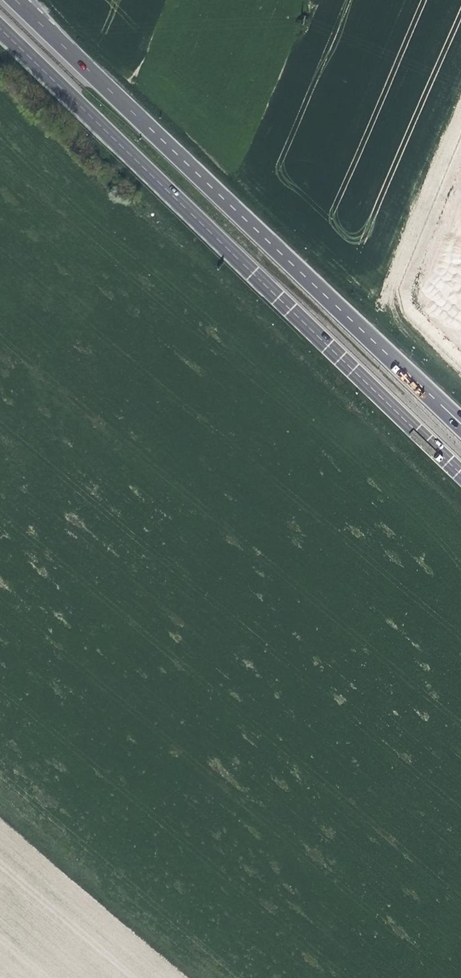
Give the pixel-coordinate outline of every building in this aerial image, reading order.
[(451,188),(427,250),(460,282),(460,198),(451,188)]
